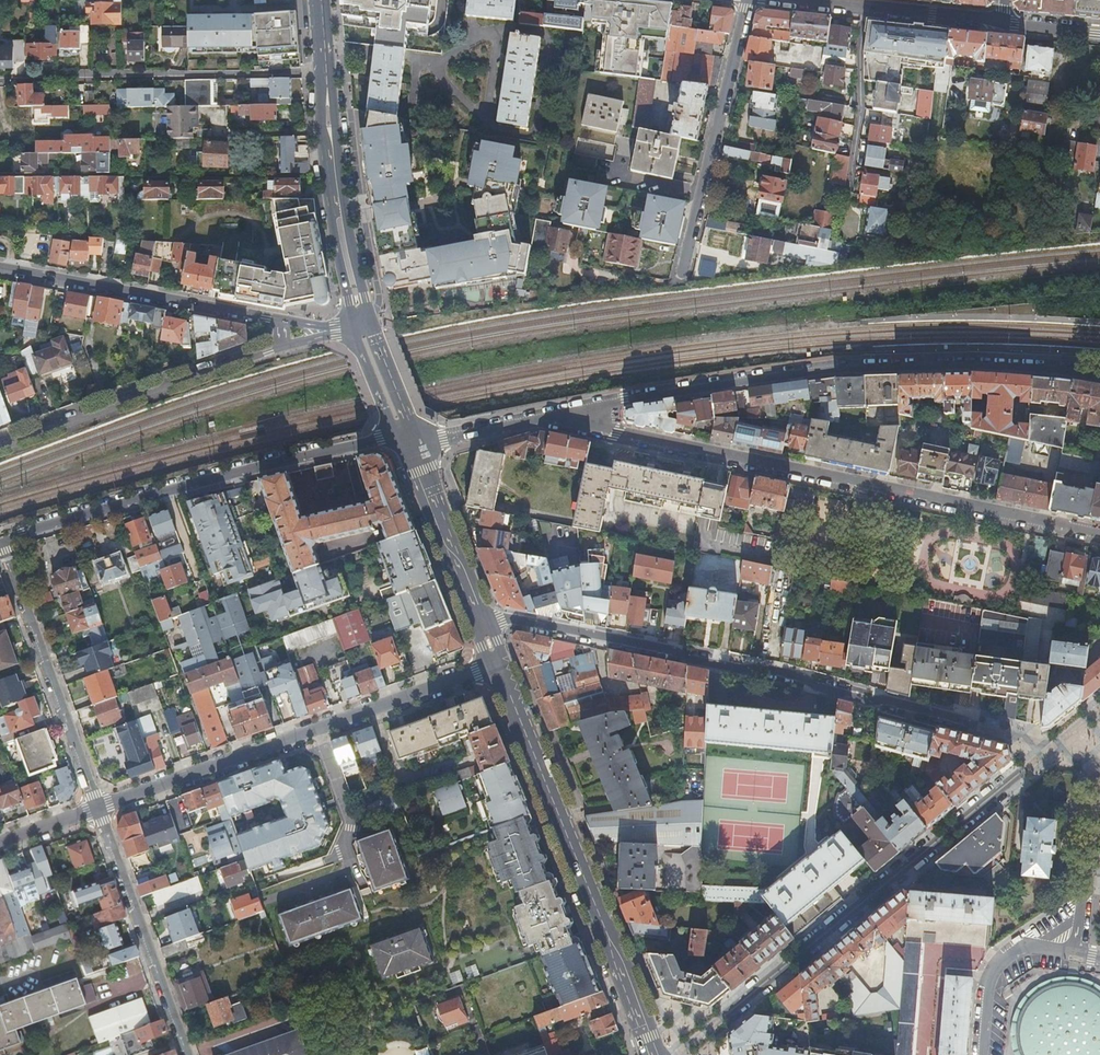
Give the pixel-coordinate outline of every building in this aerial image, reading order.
[(87,12),(92,12),(92,24),(113,24),(113,31),(122,31),(122,24),(122,0),(87,0),(87,12)] [(405,49),(407,27),(428,29),(431,0),(341,0),(341,5),(343,25),(377,29),(375,46),(405,49)] [(512,20),(514,11),(515,0),(468,0),(466,15),(512,20)] [(582,30),(583,19),(566,17),(567,10),(577,11),(578,7),(584,7),(585,0),(546,0),(555,1),(554,9),(563,10),(562,16),(544,14),(543,26),(582,30)] [(545,8),(554,9),(555,1),(546,0),(545,8)] [(584,7),(583,19),(592,20),(592,23),(606,25),(606,33),(604,32),(599,72),(639,77),(640,77),(644,40),(642,39),(643,32),(667,36),(668,25),(670,11),(672,4),(661,3),(651,2),(651,0),(585,0),(584,7)] [(1075,15),(1076,0),(1013,0),(1013,2),(1019,9),(1052,12),(1075,15)] [(1099,17),(1099,0),(1076,0),(1075,15),(1099,17)] [(728,6),(712,4),(708,31),(723,33),(728,33),(733,12),(728,6)] [(670,11),(668,25),(690,28),(691,18),(689,18),(690,10),(685,9),(680,8),(680,12),(670,11)] [(767,64),(770,39),(788,42),(789,37),(792,13),(762,9),(755,14),(750,36),(744,61),(750,62),(767,64)] [(300,67),(296,11),(255,16),(187,15),(188,26),(188,45),(188,48),(257,47),(258,51),(260,69),(300,67)] [(519,23),(543,26),(544,14),(521,11),(521,13),(519,13),(519,14),(520,14),(519,23)] [(826,42),(829,16),(792,13),(789,37),(794,38),(794,41),(799,41),(800,38),(822,41),(826,42)] [(56,25),(45,25),(45,37),(43,37),(38,41),(38,44),(35,44),(35,43),(34,43),(34,44),(26,44),(27,55),(36,55),(36,59),(47,59),(47,55),(56,54),(56,44),(57,44),(56,32),(56,25)] [(61,43),(61,48),(80,48),(80,44),(89,44),(89,25),(69,25),(69,31),(61,31),(61,32),(56,32),(57,44),(61,43)] [(667,36),(660,80),(681,82),(707,86),(712,55),(693,53),(694,40),(714,42),(720,43),(723,33),(708,31),(696,29),(690,28),(668,25),(667,36)] [(163,45),(188,45),(188,26),(163,26),(163,45)] [(849,28),(830,26),(828,45),(826,44),(826,47),(823,47),(821,64),(827,65),(828,65),(842,67),(845,46),(847,46),(849,28)] [(928,61),(933,27),(918,26),(917,32),(914,59),(919,60),(928,61)] [(984,58),(987,33),(949,29),(945,64),(951,65),(952,58),(954,58),(955,56),(964,57),(965,54),(968,55),(967,57),(976,59),(977,61),(979,62),(978,68),(983,69),(984,58)] [(914,59),(917,32),(911,31),(907,58),(911,59),(914,59)] [(535,108),(536,101),(531,101),(535,72),(540,73),(541,64),(537,63),(540,38),(520,35),(520,33),(519,33),(520,32),(517,32),(516,34),(510,33),(498,120),(527,124),(530,107),(535,108)] [(122,47),(122,60),(144,60),(144,41),(144,33),(122,34),(122,47)] [(1024,44),(1025,37),(987,33),(984,58),(998,59),(997,62),(1000,62),(1000,60),(1008,61),(1007,65),(1020,67),(1024,44)] [(14,67),(14,59),(24,58),(23,39),(13,40),(14,46),(0,47),(0,68),(14,67)] [(693,53),(712,55),(714,42),(694,40),(693,53)] [(1028,45),(1024,44),(1020,67),(1020,68),(1025,69),(1028,45)] [(1053,48),(1028,45),(1025,69),(1050,72),(1053,48)] [(372,73),(368,111),(397,116),(400,88),(405,89),(405,83),(401,82),(405,49),(375,46),(372,73)] [(707,86),(715,87),(722,57),(712,55),(707,86)] [(907,58),(892,56),(891,58),(872,56),(870,72),(876,73),(889,75),(889,73),(890,70),(899,71),(899,74),(909,76),(911,59),(907,58)] [(998,59),(984,58),(983,69),(996,71),(997,66),(997,62),(998,59)] [(937,63),(928,61),(919,60),(918,66),(936,68),(937,63)] [(767,64),(750,62),(747,86),(770,89),(774,65),(767,64)] [(842,85),(844,67),(842,67),(828,65),(827,65),(824,82),(842,85)] [(934,82),(933,90),(941,91),(944,74),(935,73),(934,82)] [(291,77),(251,78),(251,87),(259,87),(259,90),(258,93),(258,104),(276,104),(292,103),(292,97),(291,77)] [(640,77),(639,77),(631,125),(638,127),(646,129),(654,79),(640,77)] [(210,78),(185,79),(185,105),(198,105),(211,105),(210,78)] [(218,78),(210,78),(211,105),(231,104),(232,104),(232,99),(224,99),(224,102),(218,102),(218,78)] [(990,100),(990,104),(993,104),(1001,106),(1003,106),(1003,103),(1006,84),(1005,83),(971,78),(968,97),(970,97),(990,100)] [(919,88),(933,90),(934,82),(920,80),(919,88)] [(1028,106),(1044,109),(1048,83),(1027,80),(1023,105),(1028,106)] [(681,136),(696,139),(707,86),(681,82),(677,103),(674,103),(672,115),(667,114),(663,132),(681,136)] [(872,108),(884,110),(896,112),(897,103),(899,104),(900,96),(898,96),(899,92),(911,94),(912,87),(876,82),(872,108)] [(19,86),(19,106),(33,105),(44,105),(44,94),(32,94),(32,86),(19,86)] [(915,115),(929,117),(930,117),(933,90),(919,88),(915,115)] [(85,89),(86,104),(94,104),(94,89),(85,89)] [(118,89),(118,106),(168,106),(173,105),(173,94),(164,94),(164,89),(118,89)] [(775,119),(773,119),(776,94),(751,90),(749,102),(753,103),(751,116),(749,115),(747,125),(773,130),(775,119)] [(624,100),(589,93),(582,124),(616,131),(619,122),(624,123),(628,108),(622,107),(624,100)] [(989,111),(990,104),(990,100),(970,97),(969,108),(989,111)] [(818,117),(841,122),(845,104),(815,100),(810,99),(808,110),(819,112),(818,117)] [(86,104),(83,104),(83,114),(106,113),(110,110),(110,106),(110,104),(94,104),(86,104)] [(277,119),(276,104),(258,104),(232,104),(231,104),(232,111),(240,111),(240,114),(253,114),(253,119),(277,119)] [(44,105),(33,105),(34,121),(46,121),(46,115),(67,115),(67,105),(44,105)] [(168,106),(169,138),(176,138),(189,137),(195,137),(195,128),(194,118),(199,117),(198,105),(185,105),(173,105),(168,106)] [(1023,105),(1019,128),(1042,132),(1045,114),(1028,111),(1028,106),(1023,105)] [(891,126),(896,127),(899,112),(896,112),(884,110),(882,125),(891,126)] [(397,116),(368,111),(365,131),(363,132),(368,182),(370,181),(372,192),(370,192),(373,208),(375,208),(409,202),(406,186),(411,185),(403,117),(397,116)] [(815,132),(838,137),(841,122),(818,117),(815,132)] [(868,139),(889,142),(891,126),(882,125),(870,123),(868,139)] [(646,129),(638,127),(629,170),(671,178),(681,136),(663,132),(646,129)] [(109,147),(109,139),(109,137),(94,138),(94,135),(84,135),(84,132),(77,132),(76,135),(65,135),(64,141),(35,142),(35,152),(49,152),(72,152),(72,147),(83,147),(83,152),(84,152),(109,152),(109,147)] [(812,148),(834,153),(838,137),(815,132),(812,148)] [(296,135),(280,135),(279,172),(291,172),(291,161),(293,161),(293,151),(297,151),(296,135)] [(229,136),(206,137),(206,142),(205,152),(204,165),(227,166),(229,136)] [(189,137),(176,138),(176,146),(189,146),(189,137)] [(139,139),(109,139),(109,147),(120,147),(120,155),(130,155),(130,153),(140,152),(139,147),(144,147),(144,138),(139,139)] [(575,155),(609,158),(611,142),(577,138),(575,155)] [(724,145),(753,151),(755,144),(745,142),(745,141),(742,140),(742,142),(725,138),(724,145)] [(1064,140),(1061,154),(1067,155),(1076,157),(1079,144),(1079,142),(1064,140)] [(516,276),(525,275),(526,272),(530,250),(531,246),(516,243),(511,215),(521,161),(513,159),(515,148),(485,142),(483,153),(477,152),(472,180),(477,181),(476,188),(473,205),(476,204),(479,221),(477,221),(481,243),(424,254),(423,250),(419,250),(412,214),(378,221),(374,222),(381,262),(383,271),(386,270),(387,277),(386,279),(385,282),(386,284),(387,286),(390,288),(393,288),(396,287),(397,284),(411,281),(411,284),(435,280),(437,289),(440,289),(516,276)] [(1076,157),(1075,166),(1075,167),(1078,168),(1078,170),(1091,172),(1091,170),(1093,170),(1094,159),(1096,146),(1079,144),(1076,157)] [(780,172),(789,173),(791,159),(753,151),(724,145),(721,154),(748,159),(748,156),(782,164),(780,172)] [(864,165),(901,171),(903,161),(884,159),(885,147),(867,145),(864,165)] [(204,165),(205,152),(197,151),(196,164),(204,165)] [(49,152),(35,152),(23,152),(23,161),(22,161),(22,170),(41,170),(41,162),(49,162),(49,152)] [(110,171),(109,152),(84,152),(84,160),(83,160),(83,169),(97,169),(97,171),(110,171)] [(831,183),(845,186),(848,164),(849,156),(836,154),(831,183)] [(1075,166),(1076,157),(1067,155),(1065,164),(1075,166)] [(293,161),(291,161),(291,172),(310,171),(309,161),(293,161)] [(863,173),(860,193),(876,195),(879,175),(863,173)] [(312,181),(311,175),(299,175),(299,179),(276,179),(276,190),(267,190),(263,191),(262,197),(274,197),(299,197),(299,189),(302,189),(302,182),(312,182),(312,181)] [(18,176),(0,176),(0,193),(6,193),(6,194),(15,194),(15,193),(25,193),(25,184),(18,185),(18,176)] [(52,176),(49,176),(25,176),(25,184),(25,193),(34,193),(34,194),(42,194),(42,201),(44,203),(53,203),(53,187),(53,176),(52,176)] [(90,197),(90,176),(57,176),(57,187),(57,192),(71,192),(71,194),(80,194),(80,197),(90,197)] [(90,197),(90,201),(97,201),(97,193),(108,193),(108,191),(124,191),(124,176),(90,176),(90,197)] [(781,202),(785,181),(763,176),(759,197),(781,202)] [(276,190),(276,179),(267,180),(267,190),(276,190)] [(565,216),(564,223),(579,226),(587,228),(599,230),(602,230),(606,208),(603,208),(607,186),(573,180),(569,199),(562,197),(559,215),(565,216)] [(200,189),(200,198),(201,198),(223,198),(222,191),(224,191),(223,181),(200,181),(200,189)] [(146,182),(146,198),(169,198),(169,192),(170,192),(169,182),(146,182)] [(189,197),(189,198),(200,198),(200,189),(196,189),(193,190),(191,194),(191,197),(189,197)] [(682,222),(683,218),(680,217),(683,201),(649,195),(645,214),(638,212),(635,230),(642,231),(640,238),(674,244),(676,236),(679,237),(680,233),(682,225),(682,222)] [(267,267),(219,259),(219,260),(218,267),(214,290),(220,291),(219,297),(283,309),(284,306),(316,300),(317,302),(319,304),(321,305),(323,305),(326,304),(327,303),(329,301),(329,299),(328,295),(326,294),(324,292),(322,278),(327,277),(325,264),(323,254),(321,254),(321,250),(320,248),(319,246),(321,245),(316,214),(314,197),(299,197),(274,197),(288,274),(285,274),(266,271),(267,267)] [(409,202),(375,208),(378,221),(412,214),(409,202)] [(884,235),(888,207),(869,204),(867,216),(863,215),(860,232),(884,235)] [(820,226),(831,228),(833,213),(815,209),(812,224),(820,226)] [(1077,233),(1090,232),(1093,216),(1080,214),(1077,233)] [(545,253),(546,247),(564,250),(567,237),(570,238),(571,231),(565,230),(565,227),(559,225),(558,229),(549,227),(551,221),(537,218),(536,218),(535,225),(532,241),(531,246),(530,250),(545,253)] [(714,220),(713,227),(743,233),(744,225),(714,220)] [(800,241),(804,223),(799,222),(795,240),(800,241)] [(820,226),(812,224),(804,223),(800,241),(795,240),(795,243),(816,247),(820,226)] [(577,241),(584,243),(587,228),(579,226),(577,241)] [(713,227),(712,227),(709,242),(725,245),(728,230),(713,227)] [(634,267),(640,237),(639,237),(611,232),(610,232),(604,261),(634,267)] [(772,239),(793,242),(793,237),(773,233),(772,239)] [(51,261),(67,264),(72,235),(56,234),(51,261)] [(804,267),(837,263),(839,251),(827,249),(816,247),(795,243),(793,242),(772,239),(750,234),(745,258),(766,262),(769,244),(772,244),(772,246),(774,251),(782,253),(782,254),(786,255),(806,258),(804,266),(804,267)] [(89,252),(102,253),(103,237),(90,236),(89,241),(89,252)] [(117,238),(114,252),(126,252),(128,239),(121,238),(122,238),(117,238)] [(89,260),(89,252),(89,241),(73,240),(70,259),(89,260)] [(152,258),(155,240),(144,240),(141,257),(140,257),(137,272),(140,272),(139,276),(149,278),(150,272),(152,258)] [(184,280),(190,243),(177,242),(165,241),(155,240),(152,258),(161,259),(161,257),(173,260),(173,259),(180,261),(179,268),(180,268),(178,279),(184,280)] [(219,260),(219,259),(222,247),(214,246),(212,257),(211,258),(210,259),(208,259),(208,261),(210,262),(209,265),(206,266),(206,265),(205,265),(205,264),(204,264),(203,263),(202,263),(201,263),(200,263),(199,263),(199,264),(198,264),(197,265),(195,263),(197,255),(196,254),(196,253),(196,252),(196,251),(199,250),(201,243),(190,243),(184,280),(183,284),(192,286),(192,289),(204,291),(204,288),(209,289),(208,292),(208,295),(212,296),(214,290),(218,267),(219,260)] [(837,263),(844,262),(846,253),(841,252),(841,248),(827,245),(827,249),(839,251),(837,263)] [(790,268),(804,266),(806,258),(786,255),(784,267),(790,268)] [(158,273),(161,259),(152,258),(150,272),(158,273)] [(720,278),(723,265),(715,263),(712,277),(720,278)] [(518,285),(516,276),(440,289),(441,297),(518,285)] [(31,284),(12,280),(8,305),(13,306),(12,315),(25,316),(31,284)] [(31,284),(25,316),(22,334),(33,336),(42,286),(31,284)] [(91,295),(68,291),(65,307),(88,311),(91,295)] [(88,311),(87,315),(95,317),(95,319),(119,324),(119,322),(123,323),(124,321),(127,302),(91,295),(88,311)] [(166,310),(127,302),(124,321),(129,322),(130,318),(154,322),(153,326),(163,328),(165,318),(166,310)] [(246,324),(194,315),(195,336),(200,335),(200,330),(205,329),(211,333),(212,339),(209,339),(210,341),(196,342),(197,359),(247,341),(246,324)] [(190,322),(165,318),(163,328),(162,338),(182,342),(181,347),(191,348),(190,322)] [(23,359),(26,367),(30,378),(72,361),(63,337),(53,341),(56,347),(42,352),(23,359)] [(56,347),(53,341),(40,346),(42,352),(56,347)] [(81,367),(84,376),(91,374),(87,365),(81,367)] [(11,402),(35,393),(30,378),(26,367),(8,374),(9,377),(2,380),(11,402)] [(972,422),(972,414),(972,407),(972,404),(972,397),(971,372),(958,373),(944,373),(945,402),(945,417),(946,423),(950,424),(950,413),(963,413),(962,427),(972,429),(972,422)] [(1031,402),(1033,377),(1003,375),(971,372),(972,397),(981,398),(981,393),(988,393),(991,396),(990,404),(989,404),(988,418),(985,420),(980,420),(981,415),(972,414),(972,422),(972,429),(982,431),(1010,436),(1024,439),(1028,440),(1029,425),(1019,425),(1019,427),(1013,427),(1011,424),(1013,399),(1015,396),(1022,396),(1022,401),(1031,402)] [(945,402),(944,373),(920,374),(898,375),(900,414),(913,417),(913,405),(911,405),(910,398),(935,397),(935,402),(945,402)] [(900,414),(898,375),(881,375),(865,376),(865,377),(866,405),(885,404),(886,426),(899,426),(900,426),(900,414)] [(836,378),(836,377),(808,380),(811,402),(818,402),(818,406),(824,406),(826,421),(830,421),(835,422),(834,416),(840,415),(836,378)] [(866,405),(865,377),(836,378),(840,415),(841,423),(867,426),(866,405)] [(1069,406),(1073,381),(1064,380),(1051,379),(1033,377),(1031,402),(1040,403),(1041,401),(1044,401),(1044,403),(1047,404),(1047,401),(1059,402),(1059,405),(1069,406)] [(811,402),(808,380),(772,385),(775,406),(811,402)] [(1099,426),(1099,386),(1090,384),(1073,381),(1069,406),(1068,412),(1068,417),(1067,421),(1079,423),(1081,408),(1083,406),(1089,407),(1091,409),(1088,425),(1099,427),(1099,426)] [(775,406),(772,385),(749,388),(751,405),(765,403),(766,410),(763,412),(759,412),(759,409),(747,409),(744,389),(734,391),(737,409),(739,417),(777,418),(775,406)] [(737,409),(734,391),(711,394),(712,399),(714,413),(737,409)] [(706,418),(715,417),(714,413),(712,399),(693,402),(695,416),(693,426),(704,428),(706,418)] [(629,422),(674,431),(676,422),(677,420),(670,419),(669,417),(669,415),(670,413),(677,412),(676,405),(675,400),(652,402),(630,403),(630,408),(629,422)] [(693,429),(693,426),(695,416),(693,402),(676,405),(677,412),(677,415),(677,420),(676,422),(685,424),(684,427),(693,429)] [(1063,447),(1067,421),(1068,417),(1059,416),(1059,417),(1030,414),(1030,419),(1029,425),(1028,440),(1063,447)] [(946,423),(945,417),(933,415),(932,421),(946,423)] [(711,439),(733,443),(737,422),(739,417),(715,417),(711,439)] [(889,473),(899,426),(886,426),(881,426),(877,445),(828,435),(830,421),(826,421),(819,420),(813,419),(811,427),(807,449),(805,456),(849,464),(889,473)] [(733,443),(759,449),(763,427),(737,422),(733,443)] [(799,447),(807,449),(811,427),(794,424),(794,426),(788,424),(787,430),(784,445),(799,448),(799,447)] [(759,449),(782,453),(784,445),(787,430),(763,426),(763,427),(759,449)] [(547,454),(551,433),(541,431),(540,438),(530,437),(528,446),(536,448),(535,451),(538,451),(538,453),(547,454)] [(566,461),(571,437),(551,433),(547,454),(545,462),(557,464),(559,457),(564,458),(563,460),(566,461)] [(525,458),(528,446),(530,437),(530,434),(498,443),(500,448),(515,450),(514,456),(525,458)] [(1008,444),(1023,447),(1024,439),(1010,436),(1008,444)] [(587,462),(591,441),(571,437),(566,461),(565,466),(578,469),(580,460),(587,462)] [(943,484),(945,475),(946,471),(950,450),(950,449),(923,443),(922,452),(917,476),(916,478),(928,480),(943,484)] [(1008,444),(1005,459),(1019,462),(1023,447),(1008,444)] [(897,473),(917,476),(922,452),(911,449),(910,452),(902,451),(897,473)] [(467,505),(484,509),(494,511),(505,455),(481,450),(478,452),(467,505)] [(964,475),(973,476),(977,456),(950,450),(946,471),(945,475),(948,476),(949,476),(949,477),(950,477),(950,478),(951,478),(951,479),(952,479),(953,479),(954,480),(955,480),(956,480),(957,480),(958,480),(958,479),(959,479),(960,479),(961,478),(963,479),(964,475)] [(1059,466),(1098,474),(1099,465),(1099,460),(1095,459),(1090,458),(1062,452),(1059,466)] [(401,481),(396,483),(388,461),(380,457),(375,454),(358,458),(373,503),(303,518),(288,473),(244,483),(246,488),(255,513),(255,514),(270,509),(293,574),(319,565),(314,549),(317,543),(374,531),(376,527),(382,526),(384,531),(383,531),(387,540),(415,530),(409,513),(414,511),(407,494),(401,481)] [(987,483),(987,482),(993,483),(995,477),(996,477),(999,461),(981,457),(976,481),(987,483)] [(624,499),(697,515),(704,482),(704,479),(690,476),(683,475),(654,469),(648,467),(615,460),(614,469),(586,463),(585,470),(573,526),(600,532),(606,501),(610,501),(610,493),(608,493),(609,487),(625,491),(624,499)] [(331,464),(314,468),(317,481),(334,477),(331,464)] [(1065,512),(1090,517),(1096,489),(1085,487),(1085,490),(1065,486),(1062,482),(1064,473),(1058,472),(1055,484),(1050,509),(1065,512)] [(1041,507),(1050,509),(1055,484),(1042,482),(1043,478),(1041,477),(1040,481),(1002,473),(997,498),(1024,504),(1041,507)] [(749,497),(752,480),(733,476),(729,493),(726,492),(724,504),(749,510),(750,504),(751,497),(749,497)] [(785,511),(790,483),(756,476),(751,497),(750,504),(766,507),(767,501),(770,502),(769,508),(785,511)] [(697,516),(720,521),(724,504),(726,492),(727,487),(704,482),(697,515),(697,516)] [(798,501),(800,501),(803,486),(790,483),(785,511),(784,514),(789,515),(795,517),(798,501)] [(1097,483),(1096,489),(1090,517),(1099,520),(1099,484),(1097,483)] [(812,503),(816,489),(803,486),(800,501),(812,503)] [(255,513),(246,488),(212,497),(188,503),(190,510),(214,576),(223,573),(228,586),(253,577),(249,564),(270,556),(264,539),(242,547),(233,521),(255,513)] [(511,529),(513,514),(494,511),(484,509),(482,524),(511,529)] [(919,521),(921,513),(906,510),(904,519),(919,521)] [(176,532),(168,511),(149,518),(157,539),(176,532)] [(160,562),(162,561),(159,554),(158,552),(156,545),(153,546),(147,548),(145,543),(152,541),(144,520),(133,523),(131,518),(122,521),(125,528),(132,547),(137,546),(139,551),(134,553),(135,556),(140,569),(154,564),(160,562)] [(744,531),(753,533),(746,523),(744,531)] [(507,550),(510,532),(504,531),(484,528),(481,548),(504,549),(507,550)] [(779,538),(781,529),(770,537),(779,538)] [(387,540),(378,544),(397,595),(436,580),(435,579),(434,580),(431,581),(429,573),(431,572),(418,539),(417,539),(414,532),(416,531),(415,530),(387,540)] [(181,546),(166,552),(169,558),(184,553),(181,546)] [(527,565),(529,554),(514,552),(507,550),(504,549),(481,548),(476,547),(487,575),(515,577),(514,576),(509,562),(516,560),(517,563),(527,565)] [(589,563),(581,564),(582,584),(591,585),(589,565),(607,567),(607,564),(604,563),(605,556),(604,556),(604,548),(588,550),(589,563)] [(1077,595),(1083,596),(1091,558),(1051,550),(1045,577),(1061,581),(1063,576),(1080,580),(1079,584),(1077,595)] [(740,578),(743,560),(696,551),(687,609),(686,614),(733,622),(738,591),(740,578)] [(166,552),(159,554),(162,561),(169,558),(166,552)] [(357,552),(352,554),(355,561),(360,560),(357,552)] [(554,582),(548,560),(547,558),(529,554),(527,565),(527,566),(535,568),(540,586),(554,582)] [(633,575),(671,583),(675,562),(636,554),(633,575)] [(582,584),(581,564),(571,566),(568,555),(548,560),(554,582),(557,592),(563,613),(585,617),(584,609),(584,606),(582,584)] [(103,584),(126,576),(119,556),(96,563),(103,584)] [(132,574),(140,571),(140,569),(135,556),(126,558),(132,574)] [(1094,559),(1089,582),(1099,585),(1099,560),(1094,559)] [(770,583),(772,566),(743,560),(740,578),(770,583)] [(157,572),(163,570),(160,562),(154,564),(157,572)] [(140,571),(144,582),(163,576),(168,591),(187,584),(180,564),(163,570),(157,572),(154,564),(140,569),(140,571)] [(278,579),(247,591),(253,607),(260,605),(263,612),(265,618),(272,622),(279,619),(279,617),(289,614),(291,617),(307,611),(305,606),(323,600),(325,605),(345,598),(337,576),(325,580),(319,565),(293,574),(299,590),(284,595),(278,579)] [(607,567),(589,565),(591,585),(582,584),(584,606),(598,605),(597,611),(608,614),(609,611),(612,586),(604,585),(607,567)] [(82,590),(88,588),(85,580),(80,582),(75,568),(52,576),(59,598),(82,590)] [(526,575),(526,569),(518,574),(520,579),(526,575)] [(505,608),(538,614),(532,598),(530,594),(523,597),(515,577),(487,575),(491,584),(498,602),(505,608)] [(1063,576),(1061,581),(1079,584),(1080,580),(1063,576)] [(851,585),(852,582),(831,578),(830,588),(846,591),(848,585),(851,585)] [(397,595),(384,599),(395,631),(423,621),(426,629),(425,630),(437,662),(442,660),(440,654),(462,645),(451,619),(436,580),(397,595)] [(629,582),(613,580),(612,586),(609,611),(620,613),(628,614),(631,596),(632,589),(628,589),(628,585),(629,582)] [(1069,594),(1021,585),(1018,598),(1066,608),(1069,594)] [(199,597),(203,607),(211,604),(206,591),(200,594),(199,597)] [(742,591),(738,591),(733,622),(733,627),(756,631),(760,604),(741,601),(742,591)] [(563,613),(557,592),(532,598),(538,614),(557,618),(558,618),(559,618),(560,617),(561,617),(561,616),(562,616),(562,615),(563,615),(563,614),(563,613)] [(60,599),(66,614),(78,610),(77,607),(80,606),(82,602),(79,593),(60,599)] [(34,599),(37,607),(53,602),(50,594),(34,599)] [(249,630),(236,595),(215,602),(219,611),(200,618),(196,609),(181,615),(176,617),(185,642),(172,647),(174,653),(196,644),(198,648),(201,647),(204,655),(180,664),(186,679),(185,679),(187,685),(188,684),(212,749),(227,744),(206,688),(224,682),(227,691),(230,690),(233,697),(231,698),(235,707),(241,699),(241,697),(240,695),(243,694),(248,707),(229,714),(239,740),(272,727),(273,727),(264,701),(259,703),(254,705),(253,702),(250,704),(248,698),(261,693),(258,687),(264,684),(267,683),(269,688),(270,688),(273,697),(274,696),(269,683),(265,672),(260,674),(259,675),(257,671),(259,670),(252,651),(252,652),(252,653),(232,660),(231,658),(219,662),(211,642),(222,638),(223,640),(224,640),(224,639),(249,630)] [(972,603),(973,599),(972,599),(971,599),(970,598),(969,598),(969,597),(968,597),(967,596),(966,595),(965,595),(964,595),(963,595),(962,595),(961,595),(960,595),(959,595),(958,596),(956,596),(955,595),(954,600),(972,603)] [(15,617),(8,596),(6,597),(0,599),(0,622),(2,621),(15,617)] [(151,600),(159,623),(169,619),(176,617),(181,615),(178,607),(169,610),(164,596),(151,600)] [(646,598),(631,596),(628,614),(628,617),(627,622),(631,623),(642,625),(646,598)] [(307,611),(325,605),(323,600),(305,606),(307,611)] [(92,635),(95,646),(108,641),(95,604),(84,608),(83,608),(90,629),(91,628),(93,634),(92,635)] [(260,605),(253,607),(256,615),(263,612),(260,605)] [(686,614),(687,609),(668,606),(665,624),(684,627),(686,614)] [(73,635),(90,629),(83,608),(78,610),(66,614),(73,635)] [(1015,615),(983,608),(978,644),(1024,651),(1028,618),(1015,615)] [(358,609),(332,618),(338,632),(344,649),(369,640),(358,609)] [(40,615),(43,622),(58,617),(56,610),(40,615)] [(1029,616),(1028,618),(1024,651),(1023,657),(1037,660),(1043,618),(1029,616)] [(890,668),(890,666),(897,620),(880,617),(876,620),(874,620),(874,622),(853,619),(847,654),(846,665),(873,669),(874,665),(890,668)] [(332,618),(281,637),(286,651),(338,632),(332,618)] [(159,623),(162,630),(172,627),(169,619),(159,623)] [(1089,621),(1078,619),(1076,628),(1087,630),(1089,621)] [(2,621),(0,622),(0,670),(18,664),(13,650),(10,643),(2,621)] [(780,654),(803,658),(806,638),(807,631),(784,627),(780,654)] [(575,648),(576,643),(518,632),(515,635),(513,639),(524,669),(541,664),(539,660),(545,661),(548,660),(550,658),(550,662),(577,655),(575,648)] [(390,638),(371,645),(379,668),(398,661),(390,638)] [(818,660),(821,641),(806,638),(803,658),(818,660)] [(886,690),(908,696),(910,685),(917,643),(917,640),(905,638),(901,662),(907,663),(906,669),(890,666),(890,668),(886,690)] [(115,640),(107,642),(76,653),(81,666),(85,664),(90,677),(124,664),(115,640)] [(1050,663),(1085,668),(1088,646),(1053,640),(1050,663)] [(845,666),(846,665),(847,654),(842,653),(843,644),(821,641),(818,660),(818,663),(840,666),(841,665),(845,666)] [(950,685),(971,688),(976,655),(962,653),(962,649),(917,643),(910,685),(950,690),(950,685)] [(174,662),(169,649),(163,651),(173,676),(178,674),(176,669),(174,662)] [(639,682),(633,654),(608,650),(609,676),(638,682),(639,682)] [(595,662),(592,652),(582,655),(585,665),(595,662)] [(687,691),(688,665),(633,654),(639,682),(659,686),(660,684),(665,685),(665,687),(687,691)] [(585,665),(582,655),(576,657),(577,665),(572,666),(573,674),(562,676),(561,674),(554,675),(550,662),(541,664),(524,669),(537,700),(601,681),(595,662),(585,665)] [(1008,718),(1014,718),(1017,698),(1022,661),(976,655),(971,688),(981,689),(980,693),(1006,697),(1004,712),(1005,712),(1008,718)] [(341,693),(344,702),(360,696),(353,674),(345,677),(343,672),(351,669),(346,656),(338,659),(339,663),(325,668),(330,683),(339,680),(341,686),(344,684),(345,689),(343,690),(341,693)] [(1017,698),(1045,701),(1047,692),(1048,683),(1049,671),(1050,666),(1035,664),(1035,660),(1023,659),(1022,661),(1017,698)] [(293,671),(289,660),(279,664),(283,676),(293,672),(293,671)] [(1091,670),(1085,671),(1083,686),(1081,701),(1099,685),(1099,662),(1091,670)] [(353,674),(360,696),(377,690),(367,663),(351,669),(353,674)] [(283,676),(279,664),(264,670),(265,672),(269,683),(274,696),(274,697),(287,692),(297,719),(309,714),(294,673),(293,672),(283,676)] [(124,665),(108,671),(112,681),(127,675),(124,665)] [(311,665),(293,671),(293,672),(294,673),(309,714),(329,707),(323,692),(323,691),(322,691),(322,690),(321,690),(320,690),(319,690),(308,694),(307,690),(311,689),(309,682),(316,680),(311,665)] [(708,695),(709,670),(688,665),(687,691),(708,695)] [(108,671),(85,679),(94,705),(114,698),(117,697),(112,681),(108,671)] [(2,709),(18,703),(25,701),(23,695),(25,694),(20,681),(18,681),(15,675),(0,681),(0,702),(2,709)] [(85,679),(81,681),(91,706),(94,705),(85,679)] [(610,712),(606,699),(601,681),(537,700),(544,715),(549,729),(581,720),(610,712)] [(161,683),(153,686),(155,691),(163,689),(161,683)] [(1049,727),(1081,701),(1083,686),(1062,683),(1052,691),(1052,693),(1047,692),(1045,701),(1042,729),(1049,727)] [(153,686),(153,684),(127,693),(130,701),(131,706),(157,696),(155,691),(153,686)] [(223,688),(210,692),(218,713),(231,708),(223,688)] [(644,708),(645,712),(650,711),(646,692),(641,693),(641,695),(644,708)] [(127,693),(118,696),(121,704),(130,701),(127,693)] [(624,710),(644,708),(641,695),(606,699),(610,712),(624,710)] [(469,701),(470,704),(388,733),(397,760),(470,734),(472,739),(467,741),(471,752),(476,750),(483,770),(478,772),(476,765),(453,774),(456,783),(461,781),(475,776),(510,763),(501,740),(495,725),(491,727),(482,700),(481,697),(469,701)] [(18,703),(21,709),(16,711),(15,713),(4,717),(0,718),(0,733),(1,736),(0,738),(0,741),(1,745),(2,744),(14,740),(12,733),(27,727),(25,721),(30,719),(40,715),(34,698),(25,701),(18,703)] [(114,698),(94,705),(102,727),(122,720),(114,698)] [(850,724),(852,704),(837,700),(836,714),(834,733),(842,734),(843,723),(850,724)] [(822,756),(832,757),(834,733),(836,714),(707,704),(707,717),(706,742),(822,751),(822,756)] [(618,810),(652,806),(629,750),(622,752),(620,748),(624,746),(619,734),(616,735),(614,731),(630,725),(624,710),(610,712),(581,720),(618,810)] [(203,741),(192,713),(176,718),(187,747),(203,741)] [(155,770),(165,766),(156,741),(158,740),(159,738),(159,737),(151,715),(137,720),(137,721),(155,770)] [(707,717),(686,716),(684,746),(706,747),(706,742),(707,717)] [(928,760),(936,731),(879,716),(875,746),(928,760)] [(127,775),(129,779),(155,770),(137,721),(123,726),(136,759),(127,762),(131,774),(127,775)] [(500,724),(495,725),(501,740),(505,739),(500,724)] [(372,726),(353,733),(362,758),(381,751),(372,726)] [(936,731),(928,760),(926,770),(938,785),(938,786),(954,805),(1011,758),(1008,745),(937,726),(936,731)] [(16,739),(29,775),(49,768),(47,763),(53,761),(56,760),(44,728),(16,739)] [(854,796),(860,791),(863,788),(864,788),(856,778),(857,776),(857,773),(850,766),(846,765),(846,766),(847,746),(842,745),(843,734),(842,734),(834,733),(832,757),(831,769),(847,788),(854,796)] [(331,741),(338,759),(353,754),(346,735),(331,741)] [(281,759),(217,782),(229,816),(280,798),(285,815),(235,832),(242,850),(245,859),(248,868),(266,862),(269,869),(284,864),(281,856),(319,843),(328,823),(308,768),(301,766),(286,771),(281,759)] [(510,763),(475,776),(477,776),(479,782),(482,784),(514,772),(510,763)] [(54,785),(60,804),(71,800),(77,787),(69,766),(61,769),(63,777),(66,776),(67,779),(70,780),(71,783),(66,785),(65,781),(54,785)] [(492,828),(492,829),(493,828),(526,816),(531,814),(514,772),(482,784),(484,785),(485,788),(484,789),(486,796),(483,797),(485,804),(483,805),(488,819),(484,820),(484,821),(488,819),(490,818),(493,828),(492,828)] [(2,813),(17,808),(15,804),(23,801),(19,790),(14,776),(11,777),(11,780),(13,783),(9,785),(0,788),(0,809),(2,813)] [(886,779),(897,791),(902,788),(893,777),(886,779)] [(456,783),(434,791),(438,800),(461,791),(462,791),(462,790),(463,790),(463,789),(463,788),(463,787),(463,786),(462,786),(462,785),(461,785),(460,785),(459,785),(458,782),(461,782),(461,781),(456,783)] [(217,782),(179,796),(179,797),(175,798),(182,816),(194,811),(195,814),(201,812),(200,809),(205,807),(206,810),(216,806),(223,824),(206,830),(213,849),(215,848),(219,858),(242,850),(235,832),(233,826),(229,816),(217,782)] [(25,805),(26,808),(33,806),(35,809),(47,804),(39,783),(19,790),(23,801),(25,805)] [(903,799),(927,827),(954,805),(938,786),(931,792),(932,793),(930,795),(929,793),(925,796),(927,798),(925,800),(912,784),(900,794),(903,799)] [(1049,795),(1060,802),(1066,793),(1055,786),(1049,795)] [(852,815),(863,806),(854,796),(847,788),(841,793),(840,792),(838,796),(836,800),(836,804),(836,808),(836,812),(837,817),(839,816),(844,822),(852,815)] [(379,797),(387,818),(403,812),(395,791),(379,797)] [(461,791),(438,800),(443,816),(457,811),(456,807),(466,803),(461,791)] [(899,850),(927,827),(903,799),(896,804),(904,814),(900,817),(898,815),(893,820),(894,822),(891,824),(883,815),(882,817),(860,791),(854,796),(863,806),(899,850)] [(701,846),(703,799),(682,801),(665,803),(665,804),(652,806),(618,810),(584,815),(595,841),(622,842),(657,844),(692,845),(701,846)] [(479,807),(484,820),(488,819),(483,805),(479,807)] [(874,871),(899,850),(863,806),(852,815),(870,837),(875,837),(874,840),(871,840),(858,851),(865,860),(874,871)] [(128,858),(178,840),(168,813),(147,821),(142,809),(123,816),(118,830),(128,858)] [(1003,823),(996,814),(937,862),(943,869),(956,870),(956,874),(983,876),(983,872),(1000,857),(1003,823)] [(526,816),(493,828),(498,841),(489,844),(491,852),(489,852),(496,874),(499,873),(503,883),(512,880),(516,892),(519,891),(554,878),(552,874),(548,871),(546,872),(543,863),(546,862),(546,858),(545,854),(542,852),(540,853),(536,843),(538,842),(540,837),(539,834),(534,832),(532,833),(526,816)] [(1029,818),(1022,875),(1049,878),(1055,821),(1046,820),(1046,819),(1045,819),(1045,818),(1043,818),(1043,819),(1029,818)] [(841,830),(853,844),(857,840),(843,823),(838,827),(841,830)] [(362,853),(360,854),(362,860),(366,862),(368,868),(366,871),(368,876),(371,877),(376,890),(411,878),(404,857),(401,856),(402,854),(401,850),(399,849),(400,847),(393,826),(357,839),(362,853)] [(777,914),(784,924),(833,886),(865,860),(858,851),(853,844),(841,830),(773,886),(770,883),(769,884),(766,885),(763,886),(760,886),(702,884),(702,892),(706,900),(734,901),(754,902),(768,903),(777,914)] [(74,870),(92,864),(85,842),(80,844),(76,845),(66,849),(74,870)] [(656,866),(657,844),(622,842),(621,888),(644,889),(655,890),(656,869),(658,869),(658,866),(656,866)] [(702,892),(702,884),(702,878),(702,869),(701,846),(692,845),(680,854),(686,866),(686,891),(702,892)] [(52,882),(39,847),(29,851),(37,874),(40,882),(42,886),(52,882)] [(47,847),(42,849),(45,857),(50,855),(47,847)] [(27,869),(32,885),(40,882),(37,874),(29,851),(21,853),(27,869)] [(1002,860),(1000,857),(983,872),(983,876),(1002,860)] [(248,868),(245,859),(237,862),(220,868),(227,887),(244,881),(242,875),(250,873),(248,868)] [(28,933),(13,892),(7,876),(1,860),(0,861),(0,943),(28,933)] [(7,876),(13,892),(32,885),(27,869),(7,876)] [(174,872),(166,875),(169,883),(177,881),(174,872)] [(136,880),(139,887),(149,883),(146,876),(136,880)] [(170,887),(153,893),(157,906),(202,889),(198,877),(170,887)] [(554,878),(519,891),(520,895),(523,903),(520,904),(514,906),(516,911),(517,913),(515,914),(523,935),(525,935),(528,943),(529,945),(535,943),(538,942),(541,950),(543,955),(546,954),(573,944),(575,944),(572,938),(567,925),(569,924),(570,921),(569,918),(567,917),(566,917),(561,904),(561,903),(563,901),(561,898),(559,897),(556,898),(553,891),(561,888),(556,877),(554,878)] [(149,883),(139,887),(142,897),(153,893),(170,887),(166,878),(160,880),(160,879),(149,883)] [(102,911),(119,905),(110,879),(71,892),(76,908),(98,900),(102,911)] [(254,885),(249,887),(254,900),(251,900),(249,894),(232,900),(239,919),(242,918),(264,910),(259,897),(257,892),(254,885)] [(352,886),(278,913),(290,945),(363,919),(352,886)] [(833,886),(784,924),(793,936),(841,896),(833,886)] [(647,895),(644,889),(621,888),(614,888),(628,921),(663,924),(663,922),(658,921),(650,902),(651,902),(648,895),(647,895)] [(902,920),(907,921),(907,920),(910,891),(904,889),(869,918),(886,938),(893,932),(891,930),(902,920)] [(910,918),(992,925),(994,898),(910,891),(907,920),(910,920),(910,918)] [(733,922),(754,902),(734,901),(733,922)] [(98,928),(113,923),(124,919),(119,905),(102,911),(93,915),(98,928)] [(62,910),(67,923),(69,923),(71,922),(72,922),(71,919),(72,917),(68,906),(62,908),(62,910)] [(168,927),(174,943),(186,939),(204,932),(203,932),(200,933),(198,929),(191,909),(194,908),(194,907),(165,917),(165,918),(167,917),(170,926),(168,927)] [(191,909),(198,929),(201,927),(194,908),(191,909)] [(759,966),(794,937),(793,936),(784,924),(777,914),(761,927),(762,928),(757,932),(756,931),(741,943),(742,944),(759,966)] [(822,957),(838,976),(845,971),(849,968),(847,966),(859,956),(863,961),(868,956),(865,951),(873,944),(875,946),(886,938),(869,918),(822,957)] [(115,928),(126,924),(124,919),(113,923),(114,925),(95,931),(98,939),(96,939),(101,952),(121,945),(115,928)] [(671,925),(663,924),(628,921),(634,935),(670,939),(671,925)] [(35,943),(68,932),(65,924),(49,930),(32,936),(35,943)] [(29,937),(32,936),(49,930),(47,926),(28,933),(29,937)] [(690,955),(705,956),(707,938),(708,929),(694,927),(690,955)] [(419,928),(371,945),(382,977),(395,973),(397,977),(405,974),(403,970),(409,968),(410,972),(419,969),(418,964),(431,960),(419,928)] [(719,934),(715,930),(708,929),(707,938),(711,942),(719,934)] [(70,938),(68,932),(35,943),(32,936),(29,937),(28,933),(0,943),(0,963),(70,938)] [(923,942),(935,943),(936,933),(924,932),(923,942)] [(732,989),(759,966),(742,944),(738,947),(735,942),(736,941),(733,936),(725,942),(729,947),(731,945),(735,950),(713,966),(732,989)] [(80,962),(88,959),(86,952),(80,949),(75,937),(70,938),(80,962)] [(173,943),(161,948),(164,957),(189,948),(186,939),(174,943),(173,943)] [(580,942),(579,942),(584,957),(587,956),(581,941),(580,942)] [(847,973),(845,971),(838,976),(849,990),(849,1015),(900,1008),(904,960),(888,941),(884,985),(879,992),(870,993),(850,970),(847,973)] [(920,942),(905,941),(904,960),(900,1008),(896,1054),(911,1054),(920,942)] [(551,967),(546,969),(556,994),(562,992),(567,1005),(599,993),(593,978),(596,977),(595,972),(594,973),(589,960),(590,959),(588,955),(587,956),(584,957),(579,942),(575,944),(573,944),(546,954),(551,967)] [(97,971),(138,957),(134,946),(105,956),(106,958),(100,960),(101,964),(95,966),(97,971)] [(710,1007),(732,989),(713,966),(702,976),(681,970),(675,954),(647,952),(663,994),(710,1007)] [(546,954),(543,955),(546,963),(544,964),(546,969),(551,967),(546,954)] [(806,1019),(807,1021),(819,1019),(815,993),(822,988),(821,986),(827,981),(829,984),(838,976),(822,957),(800,975),(803,998),(804,1002),(805,1008),(806,1019)] [(85,976),(93,973),(88,959),(80,962),(85,976)] [(44,990),(77,978),(74,970),(41,982),(44,990)] [(452,984),(462,980),(458,970),(448,974),(452,984)] [(202,973),(194,976),(185,980),(176,983),(185,1008),(211,998),(202,973)] [(800,975),(777,994),(790,1010),(803,998),(800,975)] [(973,978),(947,975),(945,997),(944,1004),(941,1046),(940,1053),(940,1054),(966,1054),(973,978)] [(593,978),(599,993),(603,991),(596,977),(593,978)] [(35,994),(47,1027),(48,1026),(47,1023),(52,1021),(50,1017),(82,1005),(81,1004),(76,989),(80,987),(77,978),(44,990),(34,994),(35,994)] [(1099,995),(1096,992),(1091,989),(1087,987),(1083,986),(1078,984),(1072,984),(1067,983),(1063,983),(1058,984),(1053,985),(1048,987),(1044,989),(1039,992),(1035,995),(1031,998),(1028,1002),(1025,1006),(1022,1010),(1020,1015),(1019,1019),(1017,1024),(1017,1028),(1016,1033),(1017,1039),(1017,1043),(1018,1048),(1020,1053),(1021,1054),(1099,1054),(1099,995)] [(81,1004),(82,1005),(95,1000),(89,984),(80,987),(76,989),(81,1004)] [(545,1046),(548,1054),(564,1054),(573,1052),(571,1044),(568,1045),(569,1047),(566,1048),(561,1050),(554,1031),(548,1033),(545,1025),(563,1019),(564,1021),(591,1011),(591,1010),(607,1004),(603,991),(599,993),(567,1005),(563,1006),(534,1017),(545,1046)] [(562,992),(556,994),(558,999),(560,998),(563,1006),(567,1005),(562,992)] [(47,1027),(35,994),(8,1004),(4,1005),(3,1001),(2,998),(0,998),(1,1000),(1,1002),(0,1002),(0,1050),(18,1044),(17,1042),(15,1036),(13,1031),(36,1022),(38,1026),(40,1025),(41,1029),(47,1027)] [(438,1005),(445,1025),(446,1027),(468,1019),(458,994),(437,1002),(438,1005)] [(228,996),(207,1004),(215,1026),(234,1020),(235,1023),(248,1018),(243,1002),(231,1006),(228,996)] [(119,1036),(134,1031),(149,1025),(140,998),(87,1017),(94,1038),(97,1044),(119,1036)] [(792,1012),(804,1002),(803,998),(790,1010),(792,1012)] [(798,1018),(806,1019),(805,1008),(797,1009),(798,1018)] [(596,1038),(617,1030),(611,1012),(590,1020),(596,1038)] [(811,1049),(790,1046),(790,1049),(769,1047),(770,1034),(767,1033),(768,1020),(769,1015),(768,1015),(752,1014),(728,1034),(732,1054),(811,1054),(811,1049)] [(119,1036),(126,1054),(134,1054),(153,1048),(150,1039),(166,1033),(161,1021),(149,1025),(134,1031),(119,1036)] [(297,1029),(226,1054),(306,1054),(297,1029)] [(193,1036),(195,1043),(209,1038),(206,1031),(193,1036)] [(728,1034),(715,1044),(718,1054),(732,1054),(728,1034)] [(90,1046),(97,1044),(94,1038),(89,1041),(90,1046)] [(48,1042),(40,1044),(43,1054),(51,1054),(48,1042)] [(810,1044),(811,1049),(811,1054),(885,1054),(810,1044)] [(545,1046),(528,1052),(528,1049),(512,1054),(548,1054),(545,1046)]
